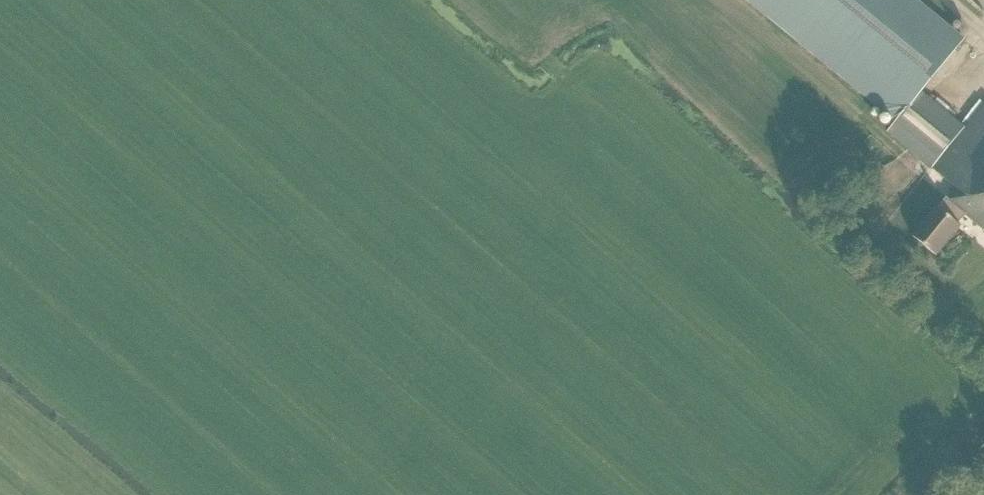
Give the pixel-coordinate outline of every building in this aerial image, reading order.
[(898,118),(887,132),(933,169),(955,188),(946,198),(937,208),(936,207),(912,236),(936,255),(960,226),(957,223),(964,214),(983,230),(983,106),(966,129),(921,92),(961,43),(909,0),(753,0),(898,118)]
